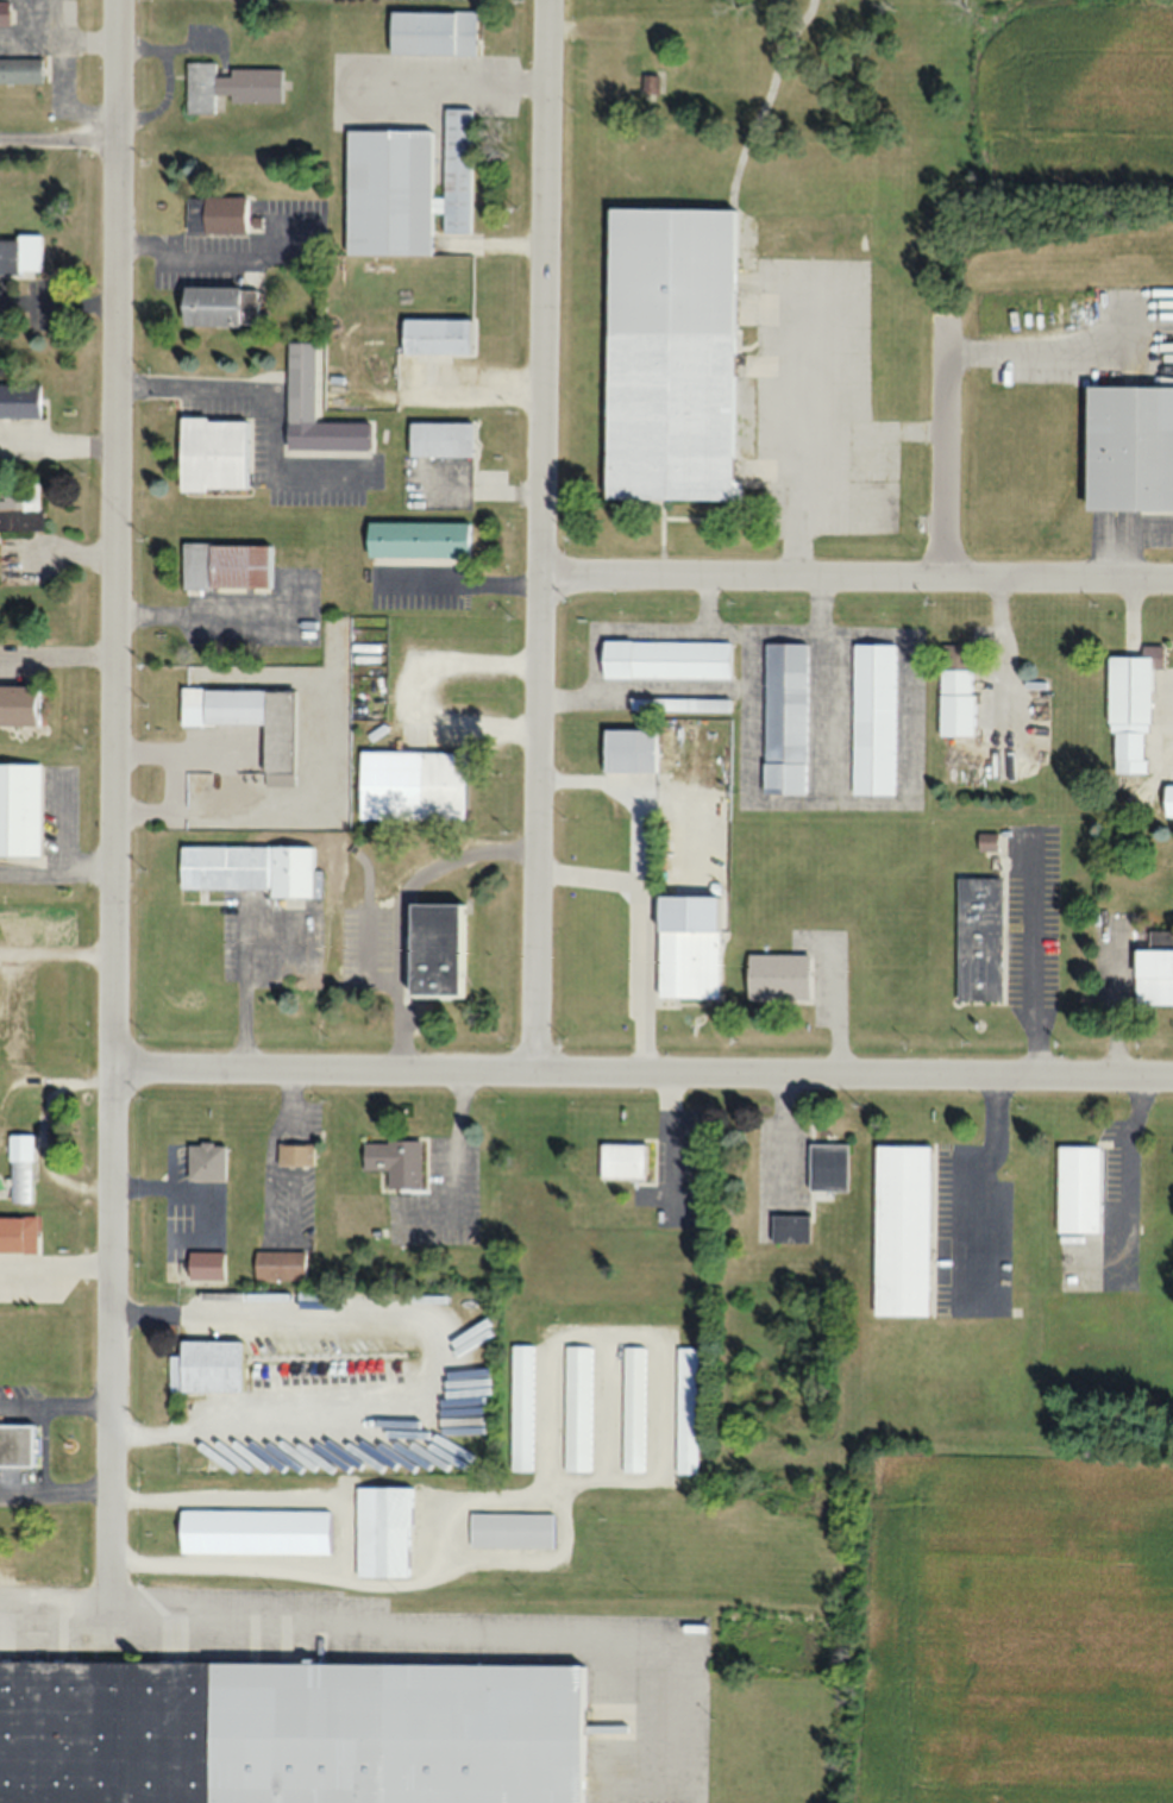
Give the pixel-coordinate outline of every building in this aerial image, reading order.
[(0,0),(0,25),(9,25),(9,0),(0,0)] [(475,11),(389,10),(389,53),(475,54),(475,11)] [(41,83),(41,58),(0,58),(0,83),(41,83)] [(281,68),(230,68),(230,76),(214,76),(214,62),(187,62),(187,113),(214,113),(214,95),(230,95),(230,103),(280,103),(281,68)] [(657,74),(641,74),(641,92),(657,92),(657,74)] [(345,254),(429,255),(430,211),(443,211),(443,231),(469,231),(470,108),(445,108),(444,198),(430,198),(430,130),(346,129),(345,254)] [(185,196),(185,231),(246,231),(246,196),(185,196)] [(605,499),(732,499),(733,208),(606,207),(605,499)] [(40,274),(40,237),(0,237),(0,274),(40,274)] [(181,286),(181,325),(257,325),(257,287),(181,286)] [(435,384),(435,353),(469,353),(469,318),(401,318),(401,353),(420,353),(420,384),(435,384)] [(314,421),(315,341),(287,341),(286,449),(367,450),(367,422),(314,421)] [(0,384),(0,418),(39,418),(40,384),(0,384)] [(1085,385),(1084,510),(1172,510),(1172,386),(1085,385)] [(178,488),(245,489),(246,418),(179,418),(178,488)] [(408,457),(471,457),(471,423),(408,423),(408,457)] [(40,530),(41,482),(0,482),(0,530),(40,530)] [(366,557),(468,557),(468,522),(366,522),(366,557)] [(182,588),(268,588),(268,543),(182,543),(182,588)] [(602,640),(601,677),(729,679),(729,641),(602,640)] [(762,794),(805,794),(806,643),(764,642),(762,794)] [(851,795),(893,795),(893,643),(851,643),(851,795)] [(1107,657),(1107,731),(1114,731),(1113,773),(1143,773),(1143,732),(1149,732),(1149,668),(1162,668),(1162,645),(1140,645),(1140,657),(1107,657)] [(939,668),(939,736),(971,736),(971,668),(939,668)] [(0,686),(0,725),(34,726),(34,686),(0,686)] [(291,773),(292,690),(182,689),(182,725),(262,726),(262,773),(291,773)] [(729,698),(629,698),(629,710),(729,710),(729,698)] [(654,772),(654,729),(602,729),(602,772),(654,772)] [(359,751),(359,819),(463,820),(464,753),(359,751)] [(39,764),(0,764),(0,856),(39,856),(39,764)] [(1163,785),(1163,817),(1172,817),(1172,785),(1163,785)] [(179,888),(268,888),(268,896),(311,896),(311,846),(179,846),(179,888)] [(1001,877),(956,877),(956,999),(1000,999),(1001,877)] [(408,996),(463,997),(464,903),(408,903),(408,996)] [(718,929),(658,929),(658,997),(718,997),(718,929)] [(1150,932),(1150,946),(1172,946),(1172,932),(1150,932)] [(1133,948),(1133,1004),(1172,1004),(1172,948),(1133,948)] [(809,954),(748,954),(747,998),(808,999),(809,954)] [(31,1134),(8,1134),(8,1202),(31,1202),(31,1134)] [(420,1141),(361,1140),(361,1170),(384,1170),(384,1189),(420,1189),(420,1141)] [(187,1180),(224,1180),(224,1143),(187,1143),(187,1180)] [(312,1143),(277,1143),(277,1166),(312,1166),(312,1143)] [(644,1179),(644,1143),(599,1143),(599,1179),(644,1179)] [(808,1143),(808,1191),(846,1191),(846,1143),(808,1143)] [(928,1145),(874,1145),(873,1316),(927,1316),(928,1145)] [(1099,1146),(1056,1145),(1056,1233),(1099,1233),(1099,1146)] [(35,1253),(35,1215),(0,1216),(0,1253),(35,1253)] [(808,1243),(808,1216),(771,1216),(771,1243),(808,1243)] [(253,1280),(304,1280),(304,1251),(253,1251),(253,1280)] [(168,1354),(167,1389),(239,1389),(239,1338),(179,1337),(179,1354),(168,1354)] [(510,1471),(532,1471),(532,1344),(510,1344),(510,1471)] [(591,1471),(591,1346),(564,1346),(564,1471),(591,1471)] [(644,1471),(644,1346),(622,1346),(621,1471),(644,1471)] [(697,1347),(676,1347),(675,1473),(696,1473),(697,1347)] [(0,1422),(0,1466),(30,1466),(30,1422),(0,1422)] [(354,1576),(408,1576),(408,1485),(354,1485),(354,1576)] [(327,1553),(327,1510),(177,1509),(177,1552),(327,1553)] [(552,1547),(552,1512),(468,1512),(468,1547),(552,1547)] [(698,1630),(698,1615),(660,1615),(660,1630),(698,1630)] [(581,1662),(0,1660),(0,1802),(580,1802),(581,1662)]
